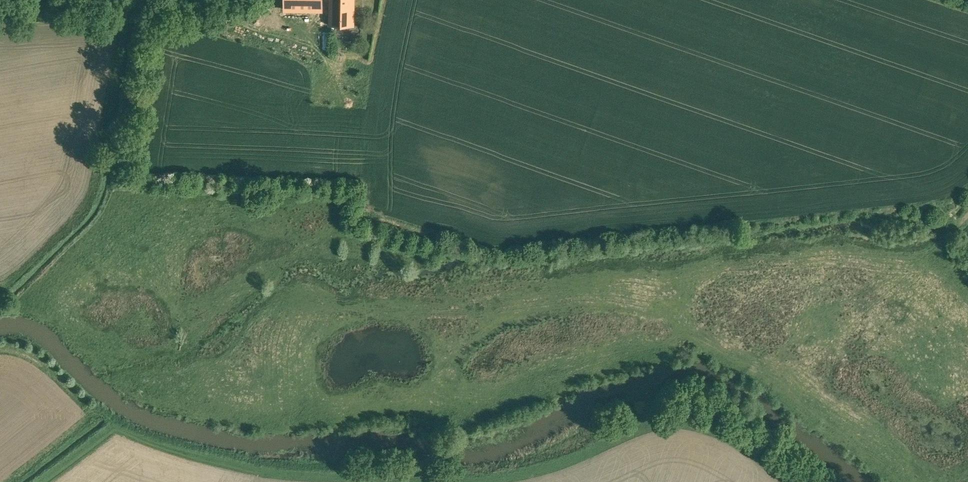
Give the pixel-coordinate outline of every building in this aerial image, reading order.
[(285,18),(317,18),(317,10),(326,10),(329,10),(329,0),(286,0),(285,18)] [(329,10),(329,18),(329,26),(354,26),(355,0),(329,0),(329,10)]
